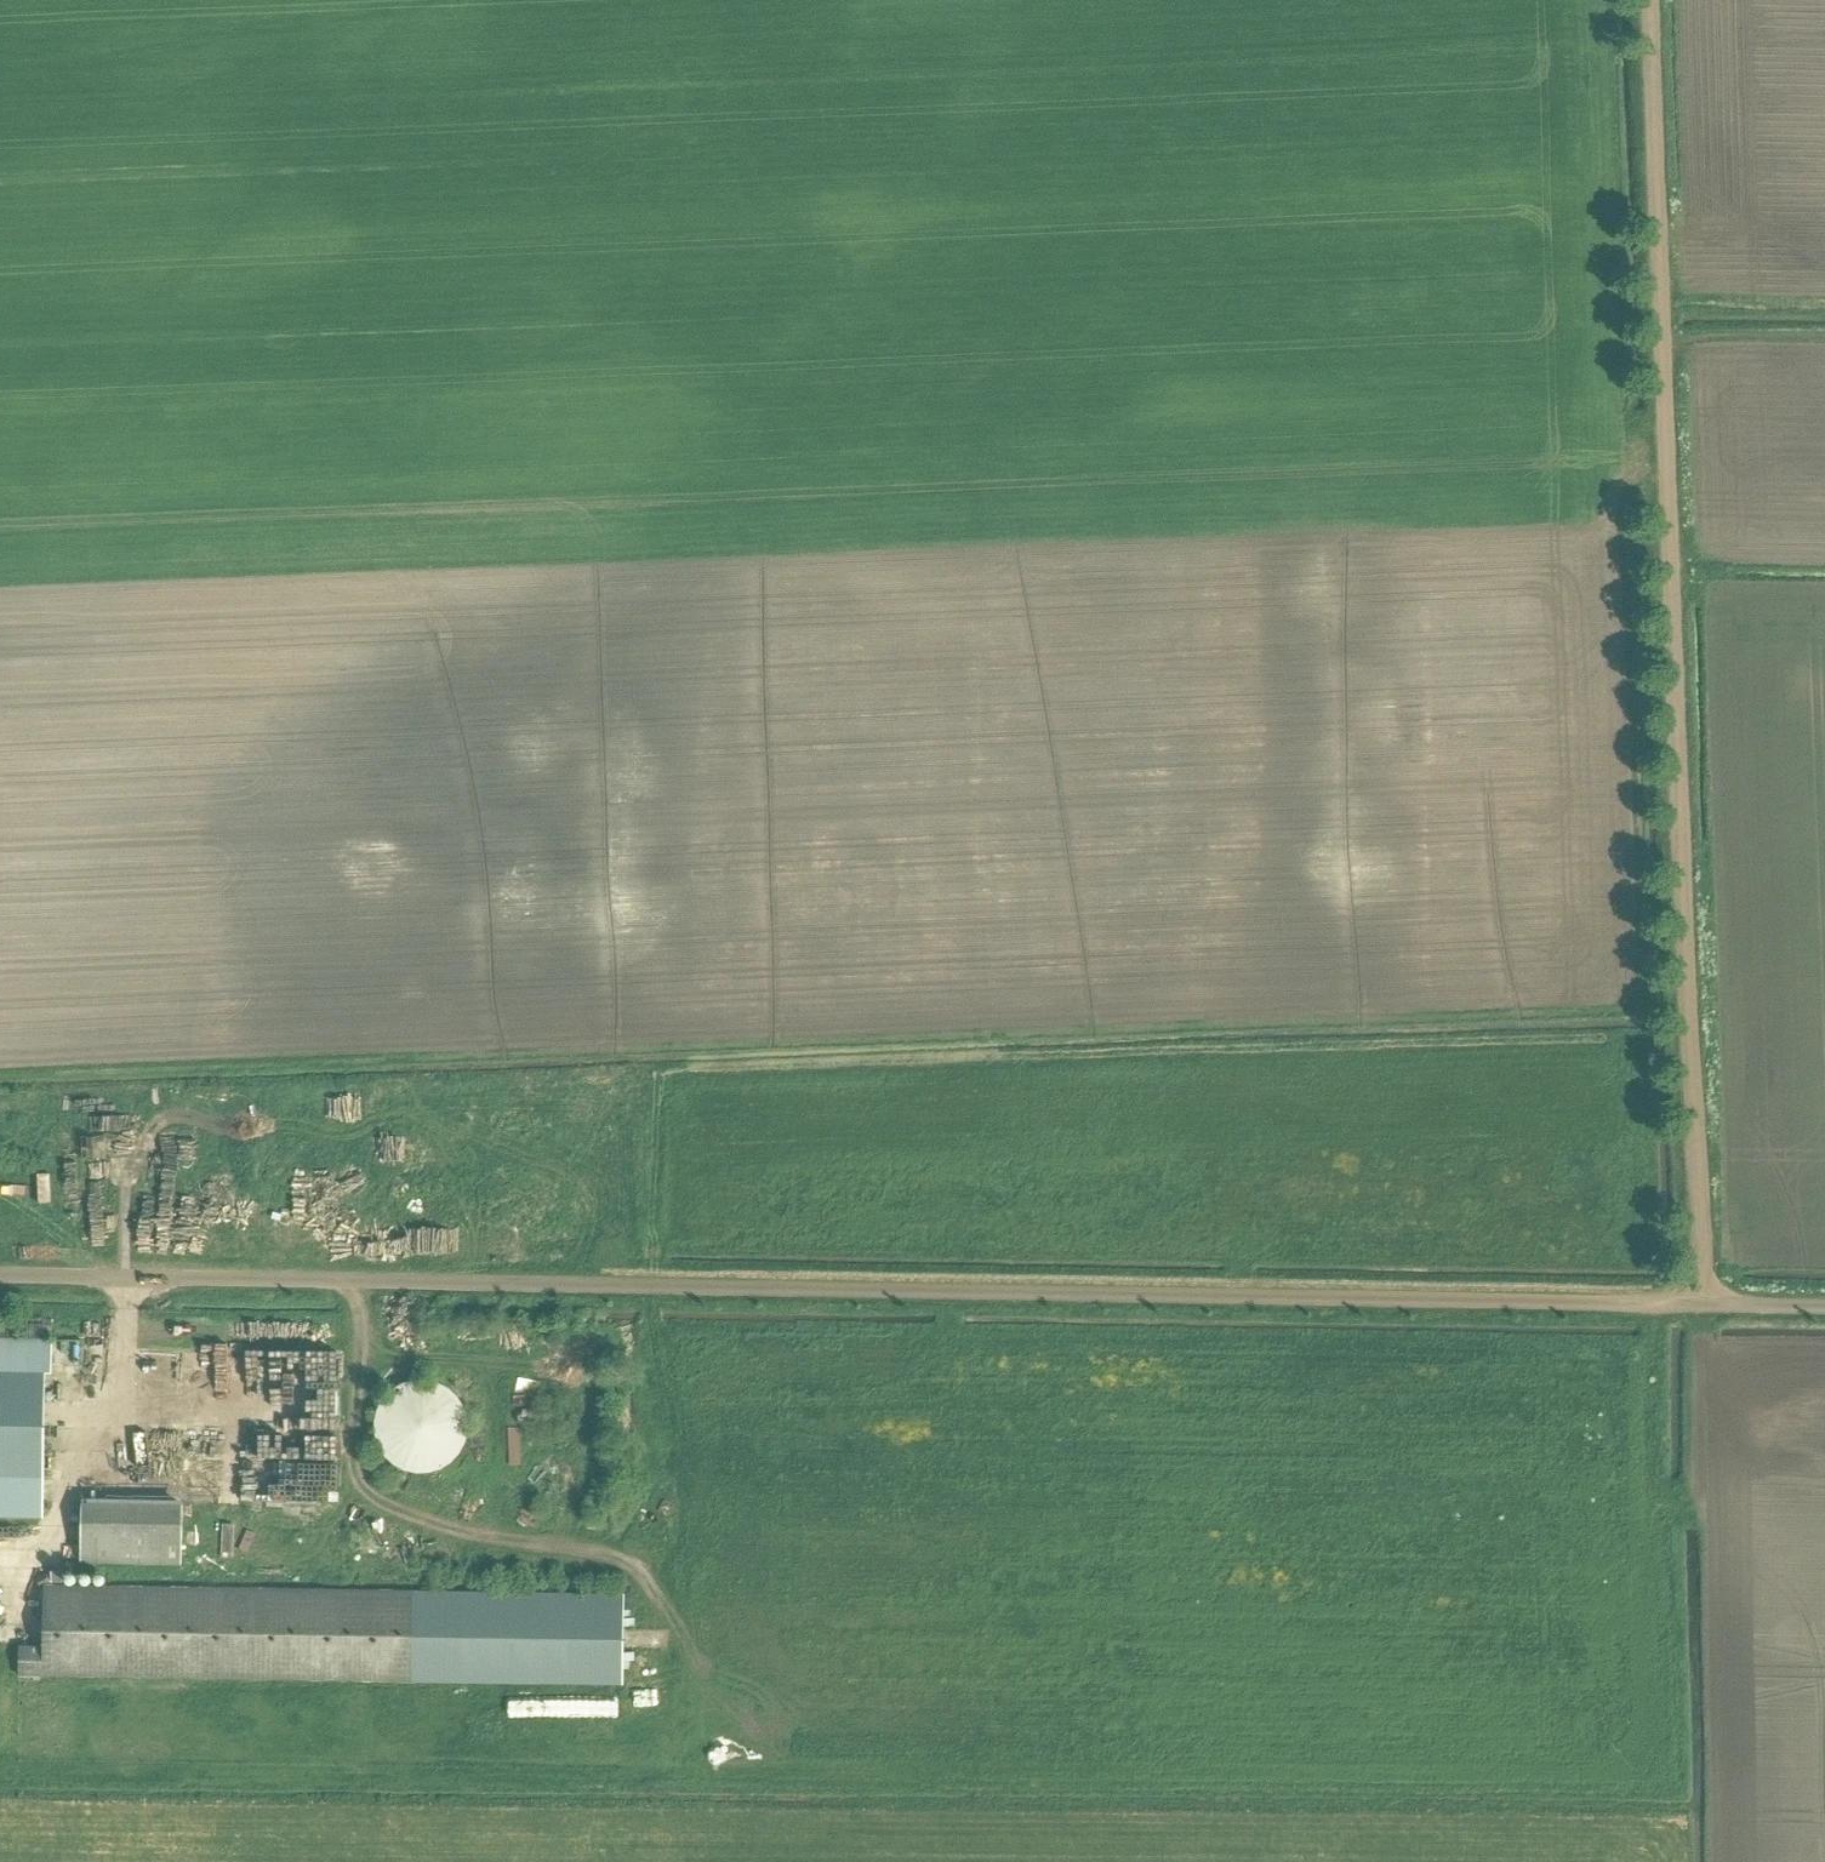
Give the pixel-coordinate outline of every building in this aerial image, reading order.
[(47,1374),(47,1366),(53,1366),(53,1342),(0,1341),(0,1517),(43,1518),(47,1374)] [(377,1415),(375,1427),(376,1440),(381,1451),(388,1460),(398,1467),(410,1472),(422,1474),(434,1472),(445,1467),(455,1460),(462,1451),(467,1439),(468,1427),(467,1415),(462,1404),(455,1394),(445,1387),(434,1382),(422,1381),(409,1382),(398,1387),(389,1394),(381,1404),(377,1415)] [(335,1392),(299,1390),(297,1416),(334,1418),(335,1392)] [(181,1567),(183,1493),(145,1492),(145,1494),(82,1493),(80,1565),(181,1567)] [(19,1647),(18,1678),(625,1687),(626,1595),(44,1586),(43,1647),(19,1647)] [(541,1698),(540,1713),(616,1716),(616,1701),(541,1698)]
